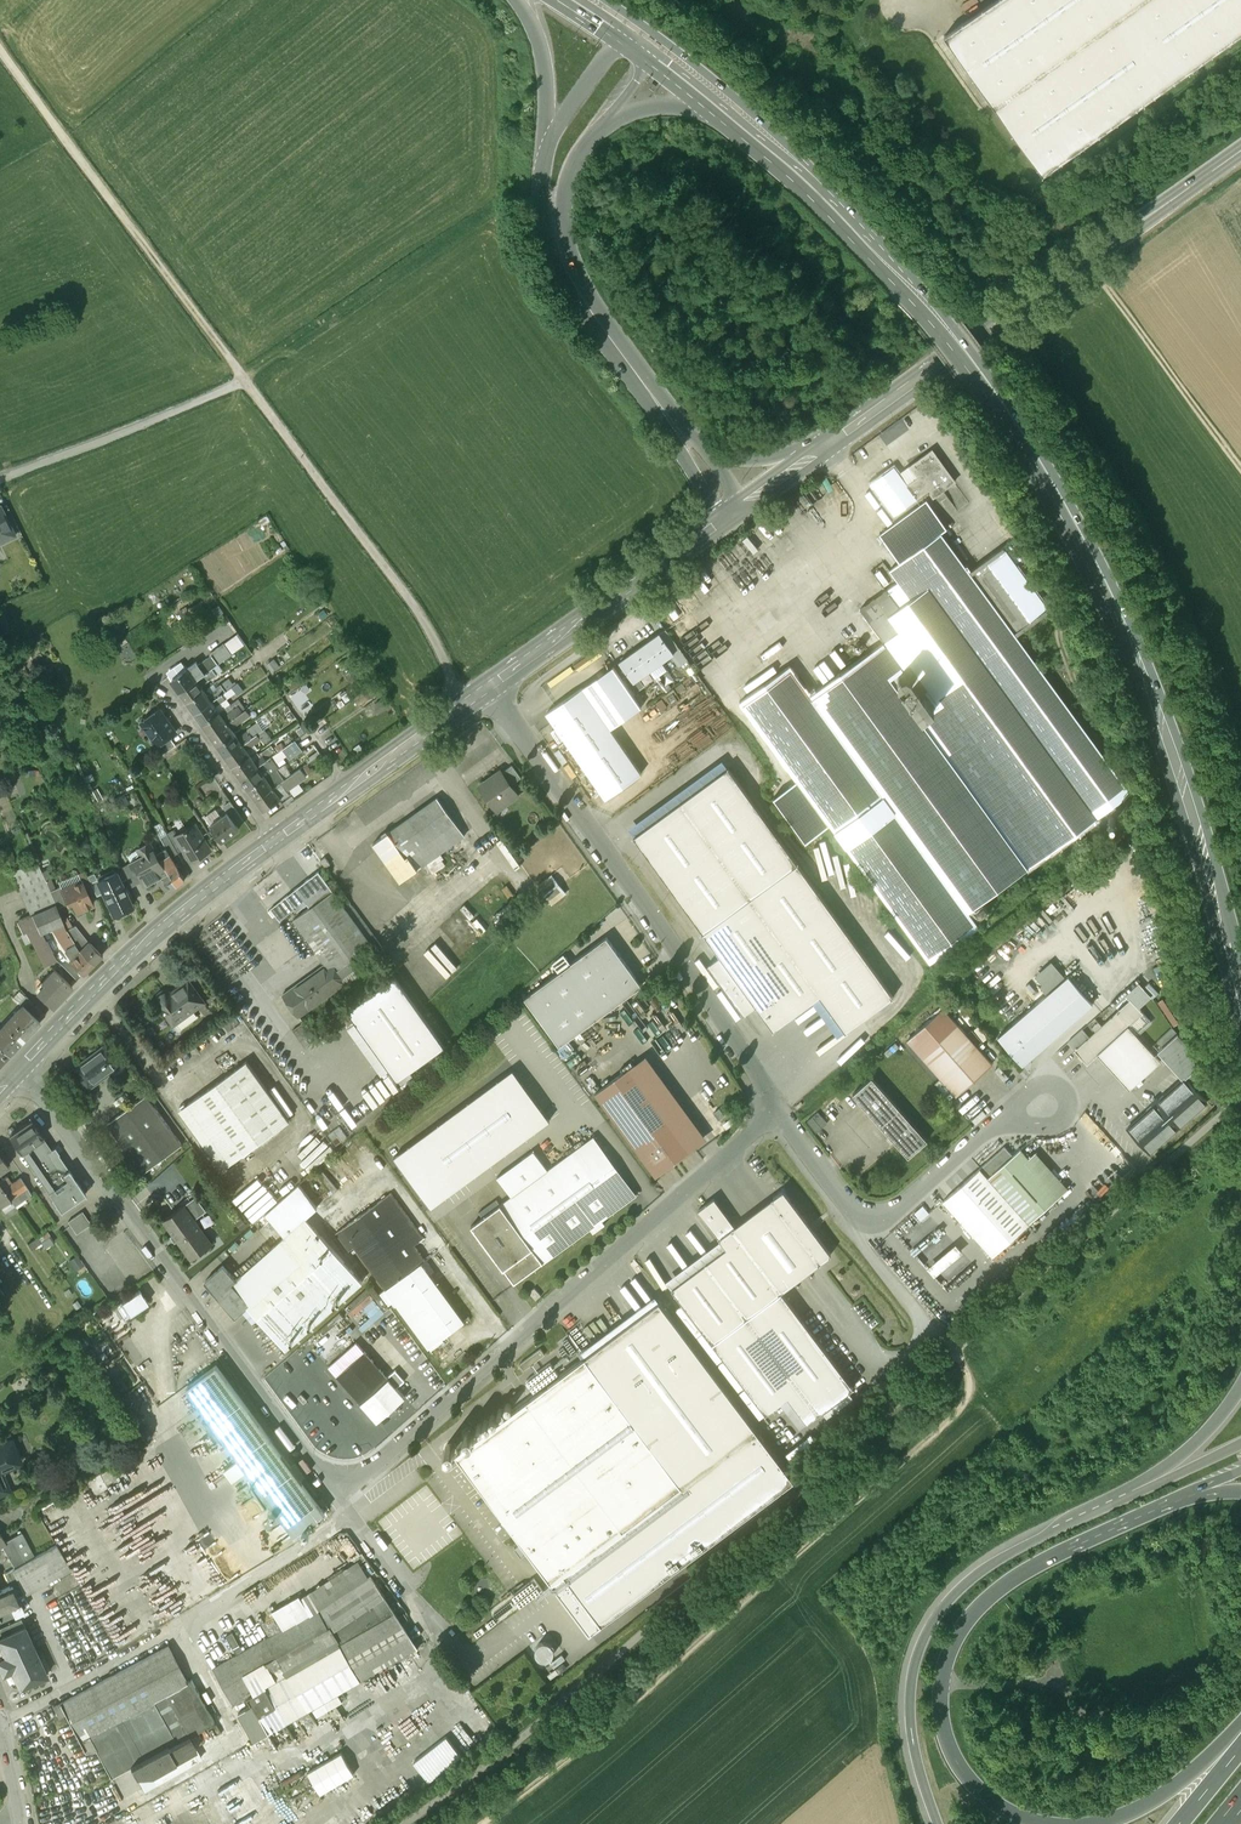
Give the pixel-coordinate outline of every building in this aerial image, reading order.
[(944,37),(1043,175),(1240,33),(1240,0),(995,0),(944,37)] [(933,497),(956,481),(933,449),(911,465),(918,476),(906,484),(916,498),(928,490),(933,497)] [(894,514),(916,498),(906,484),(894,467),(872,483),(894,514)] [(1009,542),(969,571),(941,532),(947,528),(927,500),(879,534),(899,561),(888,569),(910,598),(898,607),(885,589),(862,606),(886,639),(811,693),(790,664),(740,701),(807,793),(783,811),(806,842),(830,824),(930,961),(979,926),(968,912),(1058,847),(1064,855),(1080,843),(1074,835),(1131,792),(1017,636),(1051,612),(1016,564),(1022,560),(1009,542)] [(15,535),(0,506),(0,543),(15,535)] [(659,634),(620,662),(634,681),(673,653),(659,634)] [(212,654),(219,663),(231,654),(224,643),(211,652),(212,654)] [(189,668),(172,680),(180,691),(213,667),(219,663),(212,654),(198,664),(189,668)] [(213,667),(180,691),(187,702),(204,690),(201,685),(217,673),(213,667)] [(613,667),(582,688),(609,729),(640,708),(613,667)] [(238,682),(232,686),(236,692),(242,688),(238,682)] [(582,688),(545,713),(603,799),(640,774),(609,729),(582,688)] [(204,690),(187,702),(195,712),(212,701),(209,696),(204,690)] [(209,696),(212,701),(220,695),(217,690),(209,696)] [(212,701),(195,712),(203,723),(220,711),(216,706),(227,698),(223,693),(220,695),(212,701)] [(220,711),(203,723),(210,734),(242,711),(239,707),(238,706),(223,716),(220,711)] [(175,731),(159,708),(141,721),(157,744),(169,735),(175,731)] [(242,711),(210,734),(218,745),(235,733),(231,728),(250,714),(246,709),(242,711)] [(246,732),(248,733),(251,738),(257,733),(263,729),(259,723),(246,732)] [(235,733),(218,745),(226,756),(251,738),(248,733),(239,739),(235,733)] [(251,738),(254,743),(261,738),(257,733),(251,738)] [(157,744),(155,746),(161,756),(176,745),(169,735),(157,744)] [(251,738),(226,756),(233,767),(250,755),(246,749),(254,743),(251,738)] [(272,756),(277,762),(287,755),(282,749),(272,756)] [(250,755),(233,767),(241,777),(258,766),(255,761),(250,755)] [(255,761),(258,766),(266,760),(263,755),(255,761)] [(258,766),(241,777),(249,788),(265,776),(261,770),(269,764),(270,767),(277,762),(272,756),(266,760),(258,766)] [(797,863),(728,767),(634,836),(703,931),(702,932),(703,932),(720,955),(707,964),(743,1013),(756,1004),(773,1028),(820,994),(845,1030),(893,995),(797,863),(798,862),(797,863)] [(519,794),(501,769),(489,778),(490,780),(481,787),(496,808),(503,804),(503,805),(519,794)] [(265,776),(249,788),(256,799),(273,787),(270,783),(265,776)] [(270,783),(273,787),(282,781),(279,777),(270,783)] [(282,781),(273,787),(276,792),(285,786),(282,781)] [(273,787),(256,799),(264,810),(281,798),(276,792),(273,787)] [(437,797),(387,834),(400,851),(389,859),(388,858),(385,861),(401,882),(465,835),(437,797)] [(227,813),(236,825),(244,819),(231,802),(223,807),(227,813)] [(227,813),(211,825),(222,841),(238,829),(236,825),(227,813)] [(177,835),(176,836),(185,849),(192,860),(209,850),(194,825),(177,835)] [(166,848),(171,856),(185,849),(176,836),(177,835),(173,829),(160,837),(166,848)] [(400,851),(387,834),(376,842),(388,858),(389,859),(400,851)] [(150,841),(137,848),(142,858),(131,864),(140,881),(143,885),(168,872),(157,853),(150,841)] [(157,853),(168,872),(176,886),(185,879),(171,856),(166,848),(157,853)] [(326,857),(320,861),(325,868),(331,864),(326,857)] [(122,869),(126,878),(130,886),(140,881),(131,864),(131,863),(122,869)] [(114,870),(120,882),(126,878),(122,869),(120,865),(113,868),(114,870)] [(120,882),(114,870),(97,879),(103,892),(113,914),(120,911),(121,913),(128,910),(127,907),(131,906),(120,882)] [(310,907),(334,890),(320,871),(296,888),(307,903),(310,907)] [(553,902),(568,890),(552,871),(538,883),(553,902)] [(103,892),(97,879),(94,873),(87,876),(96,895),(103,892)] [(347,883),(357,897),(369,888),(358,874),(347,883)] [(61,889),(60,889),(61,889),(67,903),(72,901),(76,911),(90,904),(80,880),(61,889)] [(418,894),(429,907),(440,898),(430,885),(418,894)] [(61,889),(60,889),(61,889),(60,886),(49,891),(51,894),(61,889)] [(296,888),(271,908),(280,920),(296,908),(298,910),(307,903),(296,888)] [(56,907),(67,903),(61,889),(51,894),(52,896),(55,904),(56,907)] [(372,944),(334,890),(310,907),(307,903),(298,910),(300,914),(294,919),(326,964),(333,973),(337,969),(350,960),(372,944)] [(374,895),(363,902),(371,916),(383,910),(374,895)] [(32,915),(55,904),(52,896),(27,908),(31,915),(32,915)] [(55,904),(32,915),(40,932),(62,921),(56,907),(55,904)] [(45,942),(40,932),(32,915),(31,915),(24,918),(29,929),(27,931),(44,966),(55,961),(50,952),(51,951),(46,942),(45,942)] [(391,918),(379,926),(389,941),(401,933),(391,918)] [(78,936),(79,935),(74,926),(66,930),(71,940),(74,944),(78,942),(75,937),(78,936)] [(101,955),(88,941),(85,944),(78,936),(75,937),(78,942),(74,944),(78,951),(92,964),(101,955)] [(616,950),(606,936),(570,962),(571,963),(524,998),(559,1045),(641,985),(619,955),(620,954),(617,949),(616,950)] [(92,964),(78,951),(74,944),(71,940),(64,944),(70,953),(68,955),(71,959),(69,960),(82,974),(92,964)] [(409,944),(398,952),(405,963),(416,955),(409,944)] [(363,979),(350,960),(337,969),(346,982),(351,989),(363,979)] [(326,964),(283,994),(298,1016),(346,982),(337,969),(333,973),(326,964)] [(71,986),(53,970),(41,983),(44,985),(36,993),(51,1007),(71,986)] [(1068,975),(998,1037),(1022,1065),(1092,1003),(1068,975)] [(397,977),(349,1011),(398,1080),(446,1046),(397,977)] [(156,1000),(156,1002),(172,1024),(203,1001),(187,980),(170,992),(168,991),(166,990),(164,990),(162,990),(160,991),(158,992),(157,994),(156,996),(156,998),(156,1000)] [(22,1006),(39,1021),(45,1014),(26,996),(19,1003),(22,1006)] [(1130,999),(1074,1050),(1087,1064),(1098,1054),(1097,1054),(1128,1026),(1143,1013),(1130,999)] [(39,1021),(22,1006),(10,1019),(27,1034),(39,1021)] [(992,1063),(943,1007),(907,1039),(956,1095),(992,1063)] [(10,1019),(0,1030),(0,1046),(9,1054),(27,1034),(10,1019)] [(293,1030),(305,1046),(316,1036),(305,1021),(293,1030)] [(1128,1026),(1097,1054),(1098,1054),(1129,1089),(1160,1061),(1128,1026)] [(1158,1047),(1182,1078),(1202,1063),(1178,1032),(1158,1047)] [(107,1043),(73,1069),(87,1088),(110,1071),(108,1067),(119,1059),(107,1043)] [(0,1046),(0,1063),(9,1054),(0,1046)] [(594,1092),(657,1175),(683,1156),(707,1138),(644,1055),(594,1092)] [(289,1120),(246,1060),(186,1103),(230,1163),(289,1120)] [(550,1119),(512,1069),(393,1158),(430,1208),(550,1119)] [(927,1140),(872,1077),(853,1093),(908,1156),(916,1149),(919,1149),(919,1147),(927,1140)] [(1157,1098),(1151,1104),(1153,1106),(1127,1129),(1149,1153),(1207,1102),(1185,1077),(1159,1100),(1157,1098)] [(181,1144),(146,1095),(107,1124),(143,1173),(181,1144)] [(818,1129),(827,1120),(818,1111),(809,1120),(818,1129)] [(31,1119),(8,1135),(20,1152),(40,1138),(43,1136),(31,1119)] [(312,1170),(333,1145),(322,1136),(301,1161),(312,1170)] [(593,1136),(547,1169),(533,1150),(521,1159),(517,1153),(493,1171),(511,1196),(471,1226),(514,1284),(590,1228),(593,1232),(604,1224),(601,1220),(636,1194),(593,1136)] [(85,1193),(58,1153),(53,1156),(40,1138),(21,1151),(48,1191),(52,1196),(51,1197),(60,1210),(61,1210),(61,1209),(84,1193),(84,1194),(85,1193)] [(1061,1195),(1021,1149),(1013,1155),(1005,1146),(980,1168),(1029,1223),(1061,1195)] [(980,1168),(943,1201),(992,1256),(1029,1223),(980,1168)] [(10,1198),(26,1186),(20,1177),(11,1183),(6,1176),(2,1179),(0,1176),(0,1184),(10,1198)] [(0,1184),(0,1201),(2,1203),(10,1198),(0,1184)] [(286,1237),(242,1276),(241,1275),(236,1280),(223,1266),(206,1281),(220,1297),(219,1298),(236,1317),(248,1306),(286,1350),(363,1283),(307,1219),(318,1209),(299,1184),(265,1214),(286,1237)] [(783,1190),(773,1197),(777,1203),(737,1233),(734,1228),(733,1227),(719,1238),(726,1248),(672,1289),(712,1343),(831,1254),(783,1190)] [(424,1238),(391,1193),(336,1234),(349,1251),(354,1247),(385,1289),(422,1262),(425,1260),(414,1245),(424,1238)] [(196,1196),(190,1201),(199,1213),(205,1209),(196,1196)] [(777,1203),(773,1197),(735,1226),(735,1227),(734,1228),(737,1233),(777,1203)] [(714,1198),(698,1210),(719,1238),(733,1227),(734,1228),(735,1227),(735,1226),(714,1198)] [(211,1243),(184,1206),(165,1220),(192,1257),(211,1243)] [(81,1211),(68,1220),(76,1232),(90,1222),(81,1211)] [(950,1278),(943,1268),(965,1253),(957,1242),(929,1262),(944,1283),(950,1278)] [(465,1321),(422,1262),(385,1289),(428,1348),(465,1321)] [(139,1289),(115,1305),(123,1318),(148,1302),(139,1289)] [(853,1388),(781,1291),(712,1343),(765,1414),(787,1398),(806,1423),(853,1388)] [(681,1486),(551,1583),(589,1634),(793,1481),(659,1302),(585,1358),(681,1486)] [(375,1319),(384,1311),(379,1304),(372,1310),(375,1313),(372,1315),(375,1319)] [(540,1349),(519,1364),(524,1370),(545,1355),(540,1349)] [(405,1397),(364,1351),(336,1376),(377,1422),(405,1397)] [(681,1486),(585,1358),(455,1455),(551,1583),(681,1486)] [(324,1512),(216,1365),(186,1386),(295,1534),(324,1512)] [(0,1444),(0,1466),(20,1457),(13,1439),(0,1444)] [(426,1486),(379,1521),(416,1571),(463,1535),(426,1486)] [(282,1517),(278,1513),(265,1524),(278,1538),(288,1529),(280,1519),(282,1517)] [(34,1557),(21,1532),(5,1541),(1,1535),(0,1536),(0,1545),(2,1544),(15,1567),(5,1573),(10,1585),(12,1584),(15,1591),(21,1588),(25,1595),(48,1582),(48,1581),(70,1569),(56,1544),(34,1557)] [(216,1537),(203,1547),(211,1557),(224,1547),(216,1537)] [(283,1628),(213,1669),(236,1706),(249,1698),(254,1708),(269,1735),(417,1650),(363,1561),(303,1597),(301,1595),(273,1612),(283,1628)] [(24,1610),(15,1591),(12,1584),(10,1585),(0,1590),(0,1621),(24,1610)] [(512,1594),(463,1631),(472,1643),(521,1606),(512,1594)] [(7,1624),(11,1632),(24,1626),(21,1618),(7,1624)] [(11,1632),(7,1624),(0,1627),(0,1637),(11,1632)] [(0,1637),(0,1644),(5,1655),(0,1658),(0,1668),(0,1669),(2,1671),(2,1672),(2,1673),(11,1669),(19,1687),(46,1675),(24,1626),(11,1632),(0,1637)] [(536,1655),(538,1658),(541,1660),(545,1661),(549,1660),(552,1657),(553,1654),(554,1651),(553,1647),(551,1645),(548,1643),(545,1642),(541,1643),(538,1645),(536,1648),(535,1652),(536,1655)] [(171,1647),(62,1702),(80,1738),(166,1695),(189,1683),(171,1647)] [(562,1655),(550,1663),(554,1668),(565,1659),(562,1655)] [(215,1721),(194,1681),(189,1683),(166,1695),(188,1735),(215,1721)] [(166,1695),(80,1738),(87,1753),(98,1751),(110,1778),(132,1767),(188,1735),(166,1695)] [(254,1708),(239,1717),(255,1746),(270,1737),(269,1735),(254,1708)] [(188,1735),(132,1767),(145,1791),(202,1759),(188,1735)] [(308,1769),(319,1792),(355,1775),(344,1752),(308,1769)]
